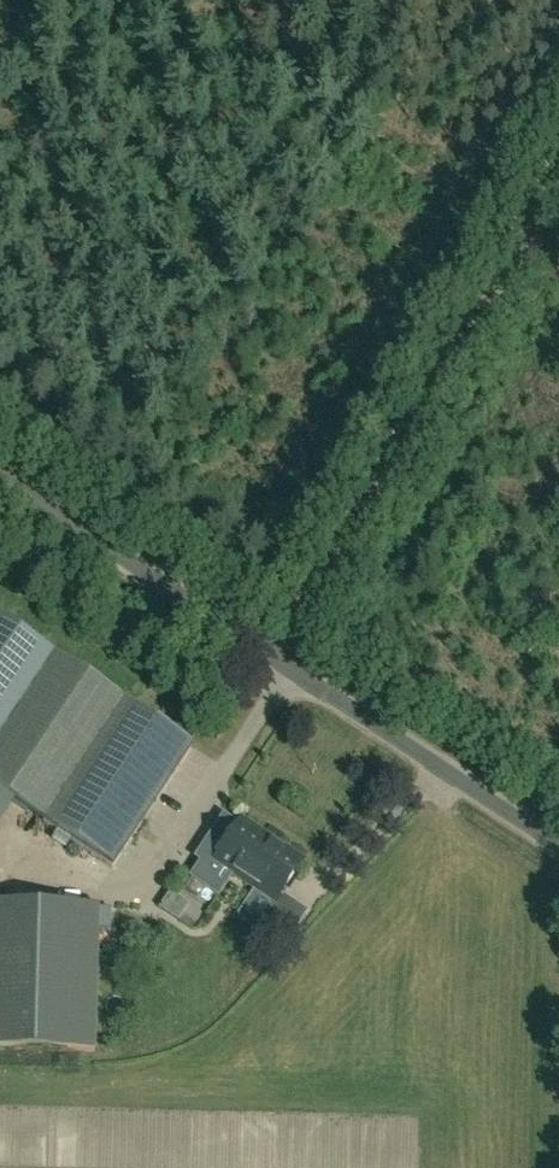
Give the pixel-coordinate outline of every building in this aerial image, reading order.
[(45,653),(0,622),(0,719),(45,653)] [(192,749),(45,653),(0,719),(0,798),(7,802),(112,870),(192,749)] [(234,874),(255,888),(238,914),(258,927),(286,945),(306,915),(279,897),(303,861),(242,821),(233,834),(219,825),(202,851),(216,861),(211,868),(229,880),(234,874)] [(178,921),(189,903),(171,891),(159,908),(178,921)] [(99,907),(0,905),(0,1051),(95,1053),(99,907)]
